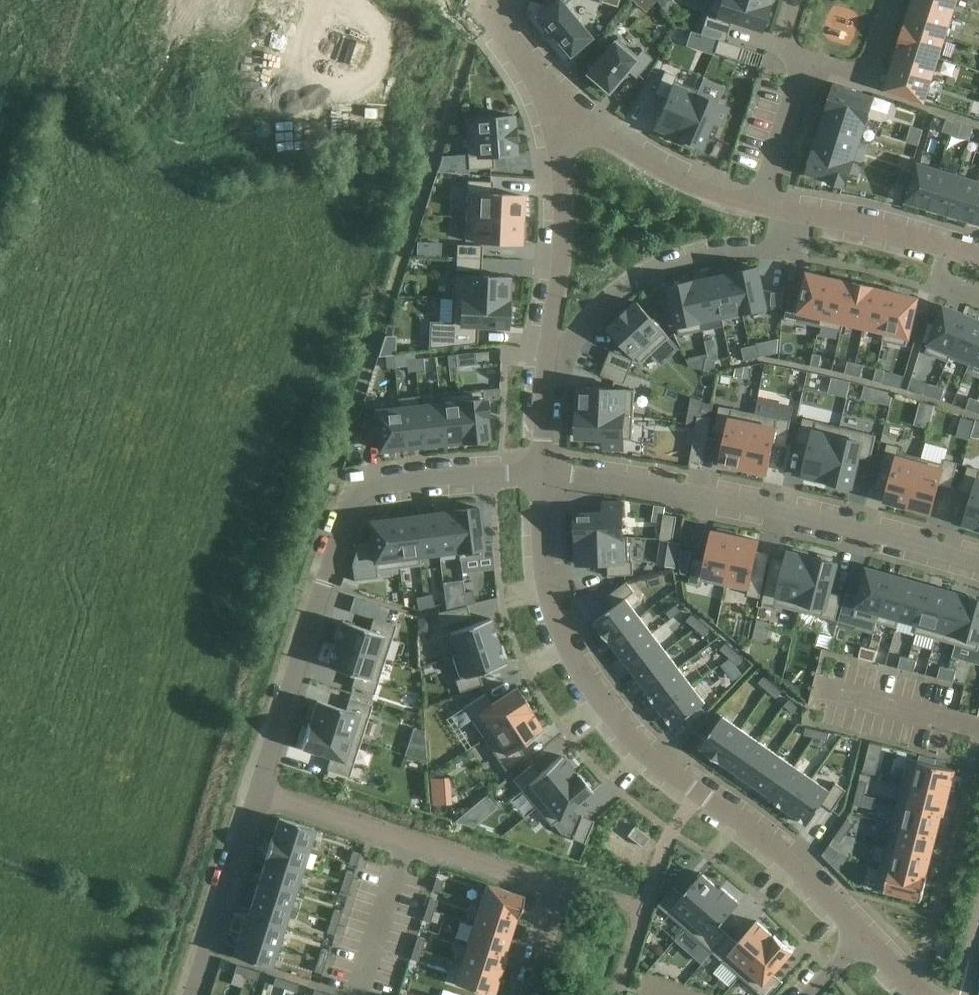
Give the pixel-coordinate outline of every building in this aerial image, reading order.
[(562,3),(566,0),(546,0),(544,5),(546,7),(538,15),(536,16),(569,56),(591,37),(562,3)] [(750,0),(711,0),(702,27),(726,34),(731,20),(760,29),(761,25),(766,26),(770,12),(766,11),(768,6),(750,0)] [(956,0),(914,0),(913,4),(951,16),(956,0)] [(944,37),(951,16),(913,4),(906,25),(944,37)] [(938,57),(944,37),(906,25),(905,25),(899,45),(938,57)] [(714,52),(718,40),(708,37),(703,51),(713,55),(714,52)] [(587,74),(608,92),(627,70),(636,78),(652,59),(642,50),(637,55),(617,38),(587,74)] [(738,60),(742,48),(718,40),(714,52),(738,60)] [(931,78),(938,57),(899,45),(893,66),(931,78)] [(924,101),(931,78),(893,66),(885,88),(924,101)] [(676,137),(695,94),(696,94),(697,91),(674,80),(676,76),(664,71),(654,94),(666,99),(654,127),(676,136),(676,137)] [(866,120),(874,98),(835,85),(827,108),(866,120)] [(720,125),(727,108),(696,94),(695,94),(676,137),(681,139),(680,142),(694,149),(695,145),(699,147),(710,121),(720,125)] [(859,141),(866,121),(866,120),(827,108),(827,109),(821,129),(859,141)] [(515,153),(514,141),(516,141),(515,128),(514,128),(513,115),(465,119),(469,169),(494,168),(493,156),(515,153)] [(950,134),(954,122),(947,120),(943,131),(950,134)] [(958,136),(962,125),(954,122),(950,134),(958,136)] [(921,137),(923,130),(911,126),(909,134),(921,137)] [(853,161),(859,141),(821,129),(815,148),(814,149),(853,162),(853,161)] [(918,145),(921,137),(909,134),(906,142),(918,145)] [(846,184),(853,162),(814,149),(807,172),(831,179),(830,181),(843,185),(844,184),(846,184)] [(928,207),(939,170),(919,164),(908,201),(928,207)] [(912,180),(914,173),(903,169),(900,176),(912,180)] [(948,213),(959,176),(939,170),(928,207),(948,213)] [(910,188),(912,180),(900,176),(898,184),(910,188)] [(967,219),(978,182),(959,176),(948,213),(967,219)] [(521,220),(522,196),(492,195),(493,182),(468,181),(466,217),(521,220)] [(978,182),(967,219),(978,223),(978,182)] [(525,239),(525,224),(521,223),(521,220),(466,217),(465,241),(520,243),(520,238),(525,239)] [(481,258),(481,245),(456,245),(456,257),(481,258)] [(481,271),(481,258),(456,257),(456,270),(481,271)] [(766,307),(758,267),(734,272),(743,312),(766,307)] [(743,312),(734,272),(734,273),(713,277),(722,316),(742,312),(742,313),(743,312)] [(820,326),(831,278),(808,273),(802,296),(791,293),(785,318),(820,326)] [(508,302),(509,277),(453,274),(452,299),(508,302)] [(722,316),(713,277),(693,281),(692,281),(701,321),(722,316)] [(843,322),(852,283),(831,278),(820,326),(841,330),(843,322)] [(701,321),(692,281),(669,286),(679,335),(703,330),(701,321)] [(873,288),(873,287),(852,283),(843,322),(864,327),(873,288)] [(885,332),(894,292),(873,288),(864,327),(884,331),(885,332)] [(906,345),(917,298),(894,292),(885,332),(884,331),(883,340),(906,345)] [(511,322),(512,307),(508,307),(508,302),(452,299),(451,322),(430,321),(428,349),(477,344),(477,326),(507,327),(507,322),(511,322)] [(642,363),(670,337),(637,302),(628,311),(627,310),(617,319),(618,320),(609,328),(618,337),(642,363)] [(951,352),(966,315),(944,306),(929,343),(925,352),(948,361),(952,352),(951,352)] [(978,341),(978,320),(966,315),(951,352),(952,352),(970,360),(971,360),(978,341)] [(971,360),(970,360),(966,372),(978,377),(978,341),(971,360)] [(761,356),(758,344),(750,346),(753,358),(761,356)] [(753,358),(750,346),(742,347),(745,360),(753,358)] [(634,360),(610,351),(605,362),(629,372),(634,360)] [(819,367),(822,355),(813,353),(811,365),(819,367)] [(395,367),(393,355),(385,356),(387,368),(395,367)] [(457,367),(455,355),(447,356),(449,367),(457,367)] [(424,370),(423,358),(415,359),(416,371),(424,370)] [(714,372),(717,359),(708,358),(706,370),(714,372)] [(416,371),(415,359),(407,360),(408,372),(416,371)] [(848,360),(845,373),(853,375),(856,362),(848,360)] [(624,384),(629,372),(605,362),(601,374),(624,384)] [(856,362),(853,375),(861,376),(864,364),(856,362)] [(882,382),(885,370),(877,368),(874,380),(882,382)] [(934,398),(937,386),(929,383),(926,395),(934,398)] [(941,400),(945,388),(937,386),(934,398),(941,400)] [(634,414),(635,389),(579,387),(579,392),(575,391),(574,407),(578,407),(578,411),(578,412),(634,414)] [(499,399),(499,388),(483,390),(484,401),(486,401),(499,399)] [(487,414),(486,401),(484,401),(483,390),(459,392),(464,441),(463,441),(463,442),(488,439),(485,414),(487,414)] [(890,406),(893,393),(879,390),(876,402),(890,406)] [(464,441),(459,392),(438,394),(439,404),(440,404),(444,443),(463,441),(464,441)] [(424,445),(419,406),(420,406),(420,396),(398,398),(398,403),(399,403),(403,447),(424,445)] [(974,411),(978,399),(970,397),(966,409),(974,411)] [(702,401),(699,417),(711,419),(713,404),(702,401)] [(403,447),(399,403),(398,403),(366,406),(364,413),(366,439),(378,438),(380,450),(403,447)] [(444,443),(440,404),(439,404),(420,406),(419,406),(424,445),(444,443)] [(744,468),(755,413),(719,406),(714,431),(727,433),(720,463),(725,464),(724,468),(739,471),(740,467),(744,468)] [(633,439),(634,414),(578,412),(578,417),(573,417),(573,432),(577,432),(577,437),(605,438),(604,448),(623,449),(623,439),(633,439)] [(785,446),(791,421),(755,413),(744,468),(747,469),(747,473),(762,476),(762,472),(767,473),(773,443),(785,446)] [(706,444),(711,419),(699,417),(698,417),(694,441),(706,444)] [(827,481),(840,427),(804,418),(798,443),(810,445),(803,475),(826,480),(826,481),(827,481)] [(871,460),(876,435),(840,427),(827,481),(832,482),(831,486),(846,490),(847,486),(851,487),(858,457),(871,460)] [(908,507),(921,458),(899,451),(900,447),(887,443),(881,468),(893,471),(885,500),(908,507)] [(951,487),(958,463),(945,459),(944,464),(921,458),(908,507),(931,513),(939,483),(951,487)] [(968,466),(961,490),(973,494),(964,523),(968,524),(967,528),(978,532),(978,470),(968,466)] [(624,536),(622,502),(604,503),(604,513),(576,514),(576,519),(572,519),(573,534),(577,534),(577,539),(624,537),(624,536)] [(483,557),(478,508),(453,511),(454,511),(459,550),(458,550),(459,560),(483,557)] [(459,550),(454,511),(453,511),(434,513),(439,553),(458,550),(459,550)] [(439,553),(434,513),(413,516),(418,555),(419,555),(439,553)] [(673,541),(677,516),(664,514),(660,539),(673,541)] [(418,555),(413,516),(393,519),(399,568),(421,565),(419,555),(418,555)] [(399,568),(393,519),(370,522),(372,542),(359,544),(353,564),(355,580),(377,577),(376,571),(399,568)] [(726,584),(736,536),(732,535),(733,531),(718,528),(717,532),(712,531),(706,561),(694,558),(689,583),(701,585),(703,580),(726,584)] [(629,562),(628,536),(624,536),(624,537),(577,539),(577,544),(573,544),(574,559),(578,559),(578,564),(608,563),(608,575),(633,575),(633,562),(629,562)] [(760,598),(765,573),(753,570),(759,540),(736,536),(726,584),(749,589),(748,595),(760,598)] [(799,611),(812,556),(811,556),(811,557),(807,556),(809,552),(794,548),(793,552),(788,551),(781,580),(769,577),(763,602),(799,611)] [(835,619),(841,595),(829,592),(837,562),(832,561),(833,557),(818,554),(817,558),(812,556),(799,611),(835,619)] [(877,622),(890,574),(867,568),(854,615),(877,622)] [(899,618),(910,580),(890,574),(877,622),(898,628),(900,619),(899,618)] [(919,624),(929,585),(910,580),(899,618),(900,619),(918,624),(919,624)] [(608,640),(639,616),(626,598),(634,592),(626,582),(607,596),(615,606),(595,621),(600,628),(599,629),(608,640)] [(936,638),(949,591),(929,585),(919,624),(918,624),(915,633),(936,638)] [(475,603),(472,591),(465,593),(467,604),(475,603)] [(955,644),(969,596),(968,596),(949,591),(936,638),(955,644)] [(467,604),(465,593),(457,594),(459,606),(467,604)] [(434,606),(431,594),(424,596),(426,608),(434,606)] [(426,608),(424,596),(416,598),(418,610),(426,608)] [(978,647),(978,599),(969,596),(955,644),(978,650),(978,647)] [(671,619),(681,611),(676,605),(666,613),(671,619)] [(470,618),(467,606),(438,613),(441,625),(470,618)] [(696,628),(701,622),(692,614),(686,621),(696,628)] [(385,659),(397,623),(374,616),(369,630),(342,621),(335,644),(385,659)] [(622,656),(652,633),(639,616),(608,640),(608,641),(609,640),(622,656)] [(498,641),(490,619),(449,632),(457,655),(498,641)] [(710,630),(701,622),(696,628),(705,636),(710,630)] [(666,650),(652,633),(622,656),(635,674),(666,650)] [(505,664),(504,659),(506,658),(502,644),(499,645),(498,641),(457,655),(464,677),(455,680),(459,692),(482,684),(478,673),(505,664)] [(374,694),(385,659),(335,644),(327,666),(358,676),(354,688),(374,694)] [(735,651),(726,644),(721,650),(730,658),(735,651)] [(862,646),(859,658),(867,660),(870,648),(862,646)] [(870,648),(867,660),(874,662),(877,650),(870,648)] [(679,668),(666,650),(635,674),(648,690),(648,691),(679,668)] [(744,659),(735,651),(730,658),(739,665),(744,659)] [(906,670),(909,658),(901,656),(898,668),(906,670)] [(914,672),(917,660),(909,658),(906,670),(914,672)] [(946,680),(949,668),(941,666),(938,678),(946,680)] [(659,709),(692,685),(679,668),(648,691),(648,690),(646,691),(659,709)] [(953,682),(956,670),(949,668),(946,680),(953,682)] [(773,685),(764,676),(759,682),(767,690),(773,685)] [(701,706),(705,703),(692,685),(659,709),(673,727),(686,717),(701,706)] [(782,693),(773,685),(767,690),(776,699),(782,693)] [(484,739),(530,709),(530,710),(531,709),(517,687),(490,705),(484,694),(464,707),(484,739)] [(361,741),(372,705),(349,698),(345,710),(317,701),(308,724),(361,741)] [(798,707),(789,699),(784,705),(793,713),(798,707)] [(691,724),(706,712),(701,706),(686,717),(691,724)] [(518,746),(543,730),(530,710),(530,709),(484,739),(504,770),(525,757),(518,746)] [(719,760),(741,729),(723,716),(701,747),(719,760)] [(349,777),(361,741),(308,724),(300,748),(330,757),(326,769),(349,777)] [(816,738),(818,730),(806,727),(804,735),(816,738)] [(737,773),(759,741),(741,729),(719,760),(737,773)] [(827,741),(829,733),(818,730),(816,738),(827,741)] [(755,785),(777,754),(759,741),(737,773),(755,785)] [(870,743),(868,751),(881,754),(883,746),(870,743)] [(773,798),(794,766),(777,754),(755,785),(772,797),(773,798)] [(536,807),(576,774),(576,773),(561,756),(543,771),(535,761),(513,780),(536,807)] [(909,758),(903,782),(912,784),(949,793),(955,770),(909,758)] [(789,812),(812,778),(794,766),(773,798),(772,797),(770,799),(789,812)] [(551,826),(592,792),(576,772),(576,773),(576,774),(536,807),(551,826)] [(430,788),(450,787),(449,777),(429,778),(430,788)] [(833,810),(846,791),(836,783),(830,791),(812,778),(789,812),(808,825),(823,803),(833,810)] [(858,781),(855,792),(863,794),(866,783),(858,781)] [(903,782),(898,803),(941,814),(944,814),(949,793),(912,784),(903,782)] [(855,792),(853,804),(860,806),(863,794),(855,792)] [(497,807),(486,795),(454,821),(473,827),(497,807)] [(898,803),(893,824),(936,835),(941,814),(898,803)] [(584,843),(593,821),(581,816),(572,838),(584,843)] [(309,850),(315,830),(279,818),(272,837),(272,838),(309,850)] [(847,818),(840,828),(846,833),(853,823),(847,818)] [(893,824),(887,844),(930,855),(931,856),(936,835),(893,824)] [(643,847),(651,837),(636,825),(628,835),(643,847)] [(840,828),(833,838),(840,843),(846,833),(840,828)] [(303,869),(309,850),(272,838),(272,837),(271,837),(265,858),(266,859),(266,858),(303,869)] [(829,844),(825,851),(835,858),(839,851),(829,844)] [(887,844),(882,865),(925,876),(930,855),(887,844)] [(356,865),(360,854),(352,851),(349,863),(356,865)] [(296,889),(303,869),(266,858),(266,859),(260,877),(296,889)] [(881,865),(875,888),(920,900),(926,877),(925,876),(882,865),(881,865)] [(350,884),(354,873),(346,871),(343,882),(350,884)] [(686,929),(720,889),(719,888),(702,873),(683,895),(674,887),(658,905),(686,929)] [(290,908),(296,889),(260,877),(254,896),(290,908)] [(440,892),(444,880),(436,878),(432,889),(440,892)] [(347,896),(350,884),(343,882),(339,893),(347,896)] [(517,917),(524,896),(486,884),(480,904),(516,916),(516,917),(517,917)] [(729,934),(719,926),(740,903),(721,887),(719,888),(720,889),(686,929),(713,952),(729,934)] [(284,927),(290,908),(254,896),(248,915),(247,916),(284,927)] [(434,911),(438,900),(430,897),(426,909),(434,911)] [(510,935),(516,917),(516,916),(480,904),(474,924),(510,935)] [(338,923),(341,912),(334,909),(330,921),(338,923)] [(431,921),(434,911),(426,909),(422,920),(430,923),(431,921)] [(434,911),(431,921),(437,923),(440,913),(434,911)] [(278,947),(284,927),(247,916),(248,915),(245,914),(239,935),(278,947)] [(334,935),(338,923),(330,921),(326,932),(334,935)] [(740,976),(775,937),(774,936),(757,921),(738,943),(729,934),(713,952),(740,976)] [(504,954),(510,935),(474,924),(470,936),(467,943),(504,955),(504,954)] [(271,967),(278,947),(239,935),(233,955),(271,967)] [(794,952),(775,935),(774,936),(775,937),(740,976),(761,994),(772,994),(783,982),(774,974),(794,952)] [(421,950),(425,939),(417,936),(414,947),(421,950)] [(500,975),(506,955),(504,954),(504,955),(467,943),(461,963),(500,975)] [(418,962),(421,950),(414,947),(410,959),(418,962)] [(325,962),(329,951),(321,948),(318,960),(325,962)] [(322,973),(325,962),(318,960),(314,971),(322,973)] [(500,975),(461,963),(455,983),(492,994),(493,994),(500,975)] [(245,976),(248,968),(236,965),(234,972),(245,976)] [(257,980),(259,972),(248,968),(245,976),(257,980)] [(284,988),(286,981),(275,977),(273,985),(284,988)] [(296,992),(298,984),(286,981),(284,988),(296,992)]
